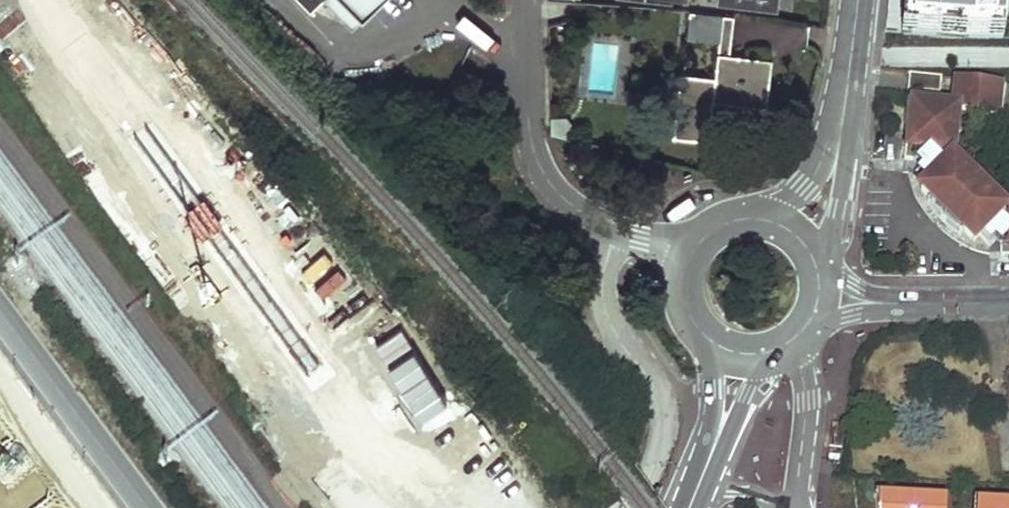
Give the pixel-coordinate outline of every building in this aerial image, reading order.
[(310,10),(320,0),(301,0),(310,10)] [(348,0),(327,0),(352,27),(363,16),(348,0)] [(363,16),(380,0),(348,0),(363,16)] [(899,41),(1003,41),(1008,0),(904,0),(899,41)] [(721,42),(722,42),(724,16),(692,12),(690,38),(721,42)] [(736,17),(724,16),(722,42),(721,42),(720,54),(732,55),(736,17)] [(732,55),(720,54),(718,78),(684,75),(676,138),(713,141),(717,97),(769,102),(774,59),(732,55)] [(942,97),(943,79),(913,77),(911,96),(942,97)] [(965,81),(957,81),(956,100),(958,100),(964,100),(965,81)] [(926,108),(911,108),(909,138),(916,138),(917,125),(926,124),(926,112),(926,108)] [(953,128),(954,111),(943,111),(942,113),(926,112),(926,124),(917,125),(916,138),(916,148),(913,148),(912,162),(919,162),(922,164),(933,154),(938,158),(947,148),(954,147),(956,129),(953,128)] [(567,116),(552,117),(552,132),(566,136),(570,121),(567,116)] [(933,154),(922,164),(927,170),(920,178),(930,186),(939,176),(936,172),(943,163),(938,158),(933,154)] [(955,160),(950,168),(943,163),(936,172),(939,176),(930,186),(923,193),(931,201),(941,209),(942,207),(963,226),(961,228),(969,236),(979,245),(993,229),(996,227),(999,230),(1007,222),(1003,218),(1008,212),(1008,209),(994,195),(991,199),(969,179),(972,176),(955,160)] [(963,226),(942,207),(941,209),(931,201),(928,205),(946,225),(967,239),(969,236),(961,228),(963,226)] [(1007,222),(999,230),(996,227),(993,229),(1008,244),(1008,223),(1007,222)] [(431,419),(379,333),(298,382),(351,468),(431,419)] [(486,423),(439,452),(460,486),(424,507),(538,507),(486,423)] [(830,507),(950,507),(951,500),(951,489),(899,486),(899,482),(832,478),(831,496),(830,507)] [(951,489),(951,500),(988,502),(989,487),(951,485),(951,489)] [(989,487),(988,502),(988,507),(1008,507),(1008,488),(989,487)]
